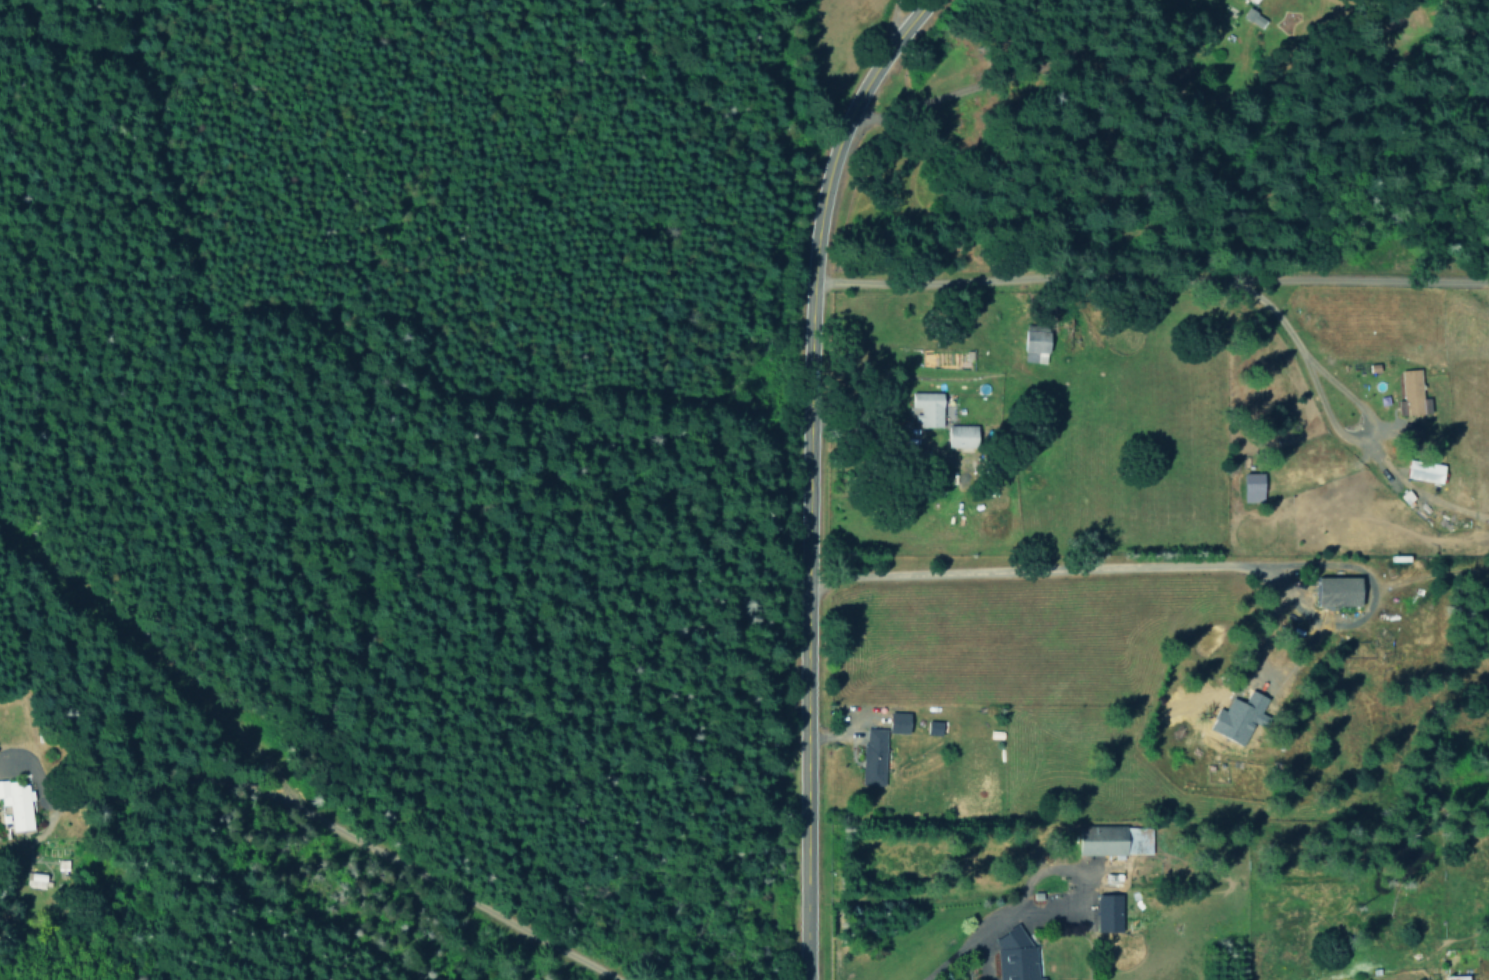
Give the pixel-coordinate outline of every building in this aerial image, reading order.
[(1239,17),(1258,28),(1264,18),(1245,7),(1239,17)] [(1043,363),(1045,331),(1020,330),(1019,362),(1043,363)] [(1399,370),(1401,414),(1427,413),(1427,398),(1419,398),(1418,369),(1399,370)] [(939,392),(908,393),(908,408),(918,407),(919,428),(940,427),(939,392)] [(974,426),(944,426),(944,448),(974,448),(974,426)] [(1439,463),(1404,461),(1402,480),(1437,482),(1439,463)] [(1239,473),(1240,502),(1260,502),(1259,473),(1239,473)] [(891,732),(911,731),(910,711),(891,712),(891,732)] [(886,785),(886,728),(865,727),(864,785),(886,785)] [(1130,825),(1082,826),(1083,855),(1131,854),(1130,825)] [(43,889),(45,874),(28,872),(26,887),(43,889)] [(1125,931),(1124,893),(1098,894),(1099,932),(1125,931)] [(1046,976),(1038,977),(1036,944),(1025,945),(1024,925),(1009,926),(1009,935),(997,936),(999,979),(1046,979),(1046,976)]
